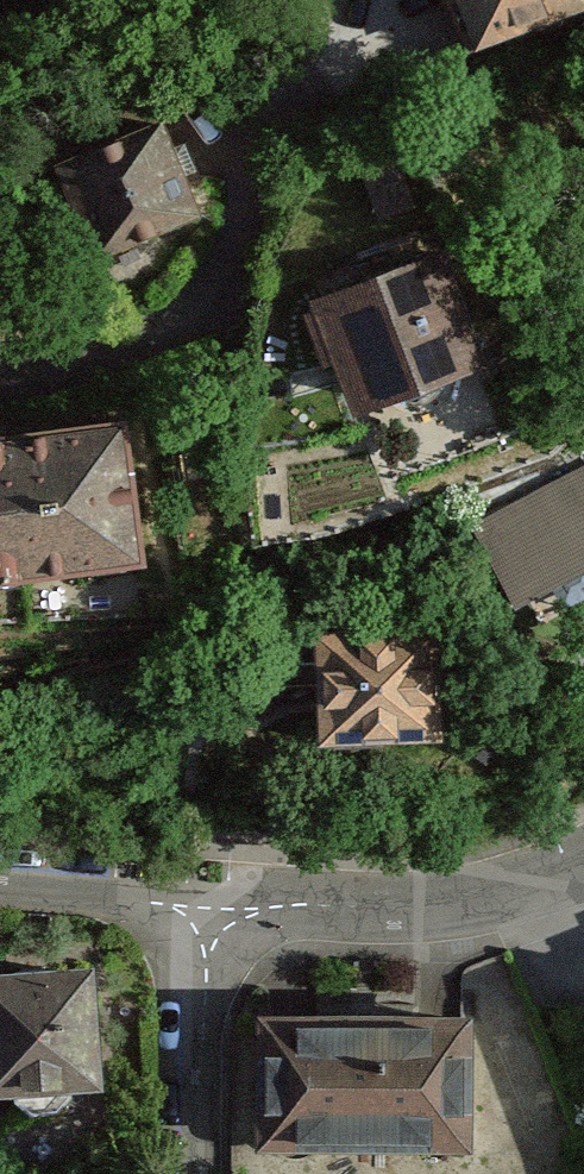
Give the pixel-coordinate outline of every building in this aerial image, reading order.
[(471,52),(583,13),(583,0),(453,0),(471,52)] [(53,167),(95,267),(201,224),(159,123),(53,167)] [(322,278),(372,422),(493,380),(443,236),(322,278)] [(146,567),(127,423),(0,440),(0,586),(146,567)] [(473,529),(518,609),(583,571),(583,465),(473,529)] [(323,626),(323,733),(430,734),(430,627),(323,626)] [(96,1078),(93,952),(0,955),(0,1081),(96,1078)] [(250,980),(249,1132),(475,1133),(476,982),(250,980)]
